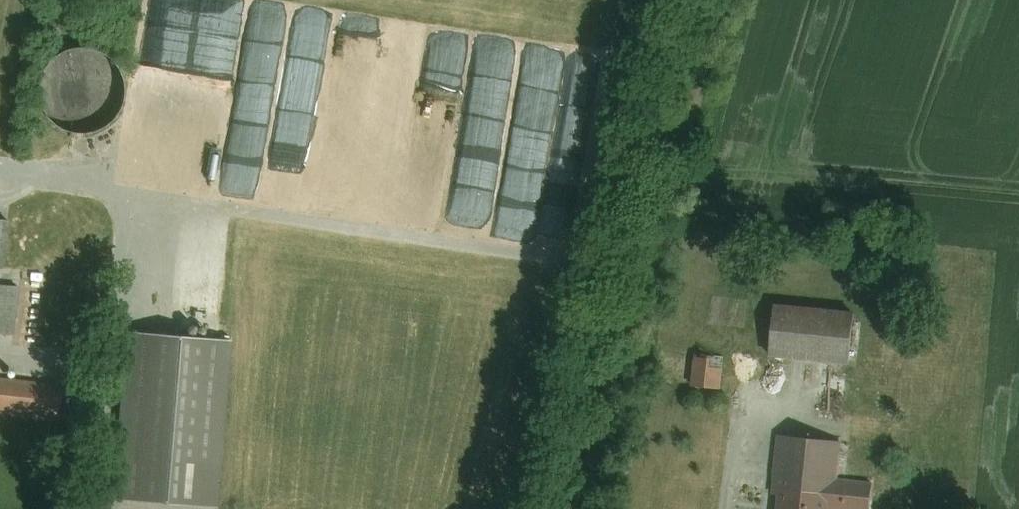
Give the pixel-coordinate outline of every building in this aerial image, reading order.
[(50,58),(53,121),(116,118),(113,55),(50,58)] [(14,332),(18,284),(0,282),(0,331),(14,332)] [(853,311),(773,302),(768,356),(848,364),(853,311)] [(225,350),(124,338),(106,483),(207,495),(225,350)] [(721,389),(724,355),(694,353),(691,387),(721,389)] [(872,482),(838,478),(842,439),(782,433),(774,508),(870,508),(872,482)]
